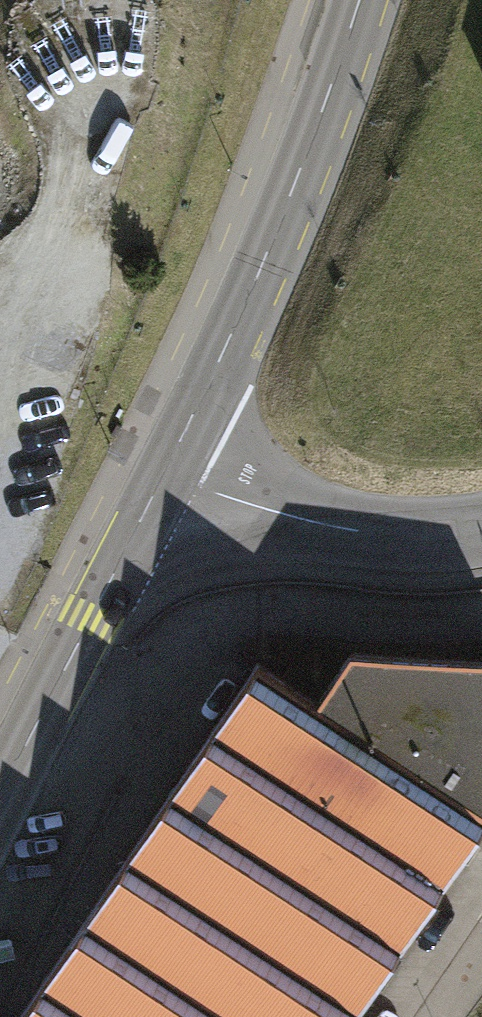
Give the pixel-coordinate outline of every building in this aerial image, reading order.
[(481,833),(481,662),(354,652),(322,700),(262,660),(23,1016),(359,1016),(481,833)]
